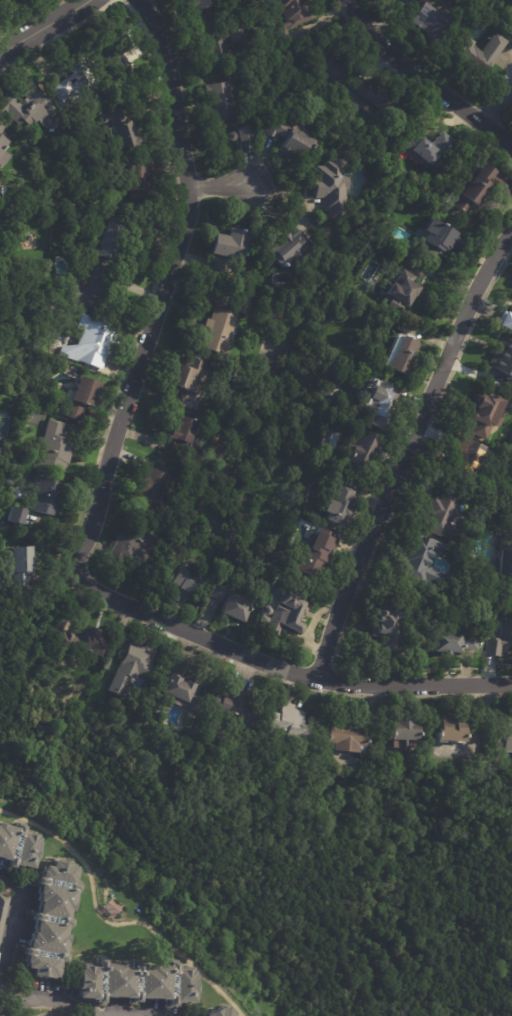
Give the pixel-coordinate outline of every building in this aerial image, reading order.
[(185,12),(183,0),(220,0),(221,5),(185,12)] [(278,12),(273,0),(305,0),(307,4),(306,5),(308,11),(312,9),(316,19),(285,32),(290,44),(276,50),(269,35),(282,29),(280,24),(286,21),(282,11),(278,12)] [(444,19),(451,25),(436,45),(405,21),(421,1),(444,19)] [(217,23),(224,41),(227,39),(223,31),(238,25),(245,42),(226,50),(229,58),(207,66),(193,31),(217,22),(217,23)] [(505,35),(501,32),(504,28),(510,33),(507,37),(505,35)] [(500,35),(506,39),(499,49),(500,50),(478,78),(458,63),(459,61),(452,56),(466,37),(481,48),(494,31),(500,35)] [(324,41),(333,54),(337,52),(349,69),(346,70),(349,74),(333,85),(327,76),(321,80),(314,69),(320,64),(310,50),(324,40),(324,41)] [(85,66),(99,89),(64,110),(50,87),(71,74),(66,65),(79,57),(85,66)] [(381,75),(381,76),(373,86),(378,89),(380,86),(406,105),(401,112),(401,113),(398,117),(397,116),(394,120),(352,90),(361,77),(365,79),(372,69),(381,75)] [(1,115),(0,114),(0,98),(21,76),(56,109),(41,126),(35,121),(28,128),(22,122),(19,125),(4,111),(1,115)] [(206,98),(203,85),(238,79),(246,124),(234,126),(233,118),(210,122),(206,98)] [(358,98),(351,107),(342,99),(350,91),(358,98)] [(121,109),(126,121),(128,120),(141,151),(125,158),(112,127),(99,133),(96,126),(104,122),(101,115),(120,107),(121,109)] [(287,159),(276,153),(280,144),(260,134),(267,119),(287,128),(289,125),(314,137),(304,156),(300,153),(295,162),(287,159)] [(251,140),(238,142),(235,128),(249,126),(251,140)] [(445,136),(466,150),(451,171),(438,162),(431,173),(397,149),(409,131),(429,145),(438,132),(445,136)] [(231,132),(234,134),(235,137),(232,141),(229,142),(226,139),(226,136),(228,132),(231,132)] [(2,164),(0,167),(0,136),(4,138),(9,141),(6,145),(7,145),(3,152),(10,156),(5,165),(2,164)] [(345,176),(346,176),(346,189),(344,189),(344,197),(345,197),(345,222),(333,222),(332,219),(327,219),(327,211),(322,212),(322,197),(313,197),(312,190),(310,190),(310,179),(314,179),(314,167),(321,167),(321,160),(342,159),(343,169),(339,169),(339,176),(345,176)] [(509,183),(499,197),(489,189),(477,206),(476,205),(468,216),(451,204),(481,163),(492,171),(493,169),(510,181),(509,183)] [(155,167),(155,178),(148,178),(148,191),(128,191),(127,164),(155,164),(155,167)] [(123,225),(111,262),(94,256),(103,228),(105,229),(108,218),(124,222),(123,225)] [(464,241),(458,251),(450,246),(445,254),(441,252),(438,259),(418,248),(422,240),(426,232),(422,230),(429,218),(465,239),(464,241)] [(212,256),(205,255),(208,234),(223,237),(224,229),(233,230),(233,229),(237,230),(237,231),(241,232),(240,238),(242,239),(240,253),(241,253),(240,257),(239,260),(212,256)] [(299,230),(314,246),(285,275),(263,252),(283,234),(288,239),(297,229),(299,230)] [(112,273),(100,311),(71,301),(77,285),(87,288),(94,266),(113,272),(112,273)] [(403,270),(413,276),(409,282),(417,287),(412,296),(411,295),(409,299),(412,300),(407,309),(401,305),(400,308),(399,311),(397,309),(396,312),(379,303),(384,294),(382,293),(388,281),(391,283),(399,268),(403,270)] [(234,323),(229,339),(232,340),(226,358),(195,347),(205,318),(207,319),(211,308),(232,314),(238,297),(249,301),(244,317),(237,315),(234,323)] [(502,311),(511,315),(511,333),(496,326),(497,323),(502,311)] [(112,347),(109,358),(105,357),(101,369),(79,363),(83,349),(78,347),(88,314),(116,322),(113,335),(116,335),(112,347)] [(399,336),(412,342),(407,354),(415,357),(406,378),(377,366),(378,364),(377,364),(378,361),(379,362),(392,333),(399,336)] [(500,338),(511,344),(511,372),(511,396),(501,391),(506,381),(484,369),(500,338)] [(204,370),(195,396),(164,385),(171,365),(183,369),(187,357),(190,358),(190,356),(195,358),(207,363),(204,370)] [(397,389),(386,415),(388,416),(381,433),(362,425),(368,412),(359,408),(360,404),(359,404),(366,387),(362,385),(366,376),(397,389)] [(85,409),(81,421),(66,417),(70,405),(64,403),(69,389),(73,390),(78,377),(99,384),(90,409),(86,407),(85,409)] [(502,402),(497,414),(503,416),(497,430),(490,427),(485,439),(470,433),(474,423),(468,420),(470,414),(472,414),(474,409),(473,409),(478,395),(481,396),(482,394),(489,397),(489,396),(493,397),(492,399),(502,402)] [(196,420),(196,421),(190,440),(191,441),(190,444),(204,448),(199,463),(172,454),(177,439),(166,436),(169,425),(174,427),(178,415),(187,418),(188,417),(196,420)] [(50,420),(64,423),(61,435),(74,438),(72,445),(74,445),(68,464),(67,464),(65,471),(38,464),(42,447),(38,446),(41,436),(44,437),(49,419),(50,420)] [(332,427),(323,454),(315,451),(325,425),(332,427)] [(378,448),(373,460),(366,456),(362,466),(354,462),(351,469),(341,464),(347,451),(343,450),(345,445),(350,447),(356,434),(362,436),(364,432),(382,440),(378,448)] [(451,447),(456,436),(483,448),(471,476),(454,469),(461,453),(450,448),(451,447)] [(161,515),(132,501),(145,472),(147,474),(153,462),(184,476),(177,491),(173,490),(161,515)] [(63,498),(59,517),(58,519),(32,512),(33,509),(27,508),(23,525),(9,522),(12,508),(24,512),(27,502),(34,505),(39,485),(35,483),(37,476),(67,484),(63,498)] [(347,491),(344,498),(349,500),(346,508),(351,510),(341,533),(322,525),(323,523),(321,522),(324,515),(319,513),(324,502),(328,503),(336,486),(347,491)] [(457,514),(455,518),(453,516),(449,524),(459,529),(452,544),(422,530),(427,519),(422,517),(432,496),(436,498),(440,489),(463,500),(457,514)] [(312,525),(305,522),(308,515),(317,519),(314,526),(312,525)] [(339,539),(333,551),(327,548),(325,551),(329,553),(326,558),(329,559),(317,583),(290,570),(308,533),(313,535),(317,528),(339,539)] [(133,564),(130,562),(125,571),(105,562),(121,529),(144,540),(147,533),(162,541),(147,571),(133,564)] [(441,558),(432,554),(425,568),(447,578),(439,595),(396,576),(401,566),(394,562),(408,531),(445,548),(441,558)] [(31,555),(33,590),(15,591),(14,574),(8,574),(7,563),(13,563),(12,549),(30,548),(31,555)] [(500,552),(511,552),(511,580),(497,579),(498,551),(500,552)] [(187,601),(174,595),(177,589),(159,581),(162,575),(160,574),(162,571),(164,571),(167,564),(198,578),(188,601),(187,601)] [(230,621),(217,616),(221,604),(207,599),(212,584),(230,592),(228,597),(248,605),(246,610),(247,611),(246,614),(245,614),(240,625),(230,621)] [(305,610),(303,617),(298,615),(295,624),(300,626),(299,628),(300,628),(298,633),(297,632),(296,634),(283,629),(279,639),(253,630),(258,615),(268,619),(279,590),(288,593),(288,592),(292,594),(292,595),(295,596),(294,599),(303,603),(302,607),(306,608),(305,610)] [(506,601),(511,602),(511,651),(501,648),(498,658),(483,655),(487,639),(494,640),(495,639),(498,639),(506,601)] [(390,654),(377,651),(380,642),(367,638),(372,619),(370,616),(371,613),(376,611),(380,612),(382,615),(385,606),(405,612),(396,643),(393,642),(390,654)] [(91,627),(97,630),(96,632),(102,635),(100,638),(107,642),(100,657),(88,651),(87,653),(81,650),(82,649),(76,646),(72,652),(56,643),(63,629),(77,636),(84,623),(91,627)] [(474,652),(457,651),(457,656),(447,655),(446,659),(438,658),(438,656),(429,656),(430,630),(457,631),(457,636),(475,637),(474,652)] [(144,645),(156,651),(150,663),(145,661),(140,672),(136,671),(132,680),(129,678),(120,696),(106,689),(129,641),(143,648),(144,645)] [(193,683),(188,694),(199,699),(193,712),(155,697),(161,681),(160,680),(162,678),(163,678),(166,672),(193,683)] [(234,688),(261,698),(247,737),(236,733),(240,722),(207,710),(213,692),(221,694),(224,685),(234,688)] [(284,702),(296,705),(294,709),(309,714),(301,740),(278,733),(279,731),(264,726),(269,711),(277,713),(281,701),(284,702)] [(367,727),(373,727),(372,738),(366,738),(365,742),(363,742),(363,746),(356,745),(355,752),(331,749),(331,743),(325,743),(325,739),(324,739),(324,734),(326,734),(327,723),(332,723),(333,713),(345,714),(344,724),(350,725),(351,716),(361,717),(360,726),(367,727)] [(408,739),(388,739),(388,720),(391,720),(391,714),(413,714),(413,719),(416,719),(416,739),(408,739)] [(461,722),(460,733),(461,733),(461,737),(460,737),(460,741),(432,739),(432,735),(431,735),(431,731),(432,731),(433,724),(435,725),(435,714),(445,715),(445,721),(450,721),(450,715),(460,716),(460,722),(461,722)] [(510,723),(511,723),(511,751),(500,751),(500,744),(493,744),(493,723),(498,723),(498,715),(510,715),(510,723)] [(378,792),(385,791),(386,799),(379,799),(378,792)] [(5,861),(0,860),(0,825),(14,829),(16,823),(27,826),(25,832),(39,835),(35,852),(36,852),(34,862),(32,862),(31,868),(30,869),(19,867),(12,866),(11,871),(5,869),(5,868),(4,868),(5,861)] [(27,946),(28,939),(29,940),(31,932),(33,933),(34,929),(33,929),(34,920),(31,919),(32,913),(36,914),(37,904),(38,904),(39,901),(37,901),(38,894),(36,893),(38,884),(34,884),(35,877),(39,877),(40,870),(41,870),(42,865),(49,867),(50,859),(67,862),(66,864),(71,865),(71,866),(74,867),(74,870),(75,870),(73,878),(72,882),(82,883),(81,893),(74,892),(71,911),(68,910),(67,918),(74,919),(73,928),(64,927),(63,934),(65,935),(62,953),(68,955),(67,963),(56,961),(56,966),(55,975),(54,974),(53,978),(50,977),(50,978),(41,977),(41,978),(31,976),(29,975),(29,974),(27,974),(28,969),(24,968),(25,963),(23,963),(24,955),(21,954),(22,948),(26,949),(27,946)] [(9,897),(0,938),(0,895),(9,897)] [(165,999),(158,999),(158,998),(147,998),(138,998),(138,1004),(130,1003),(131,998),(111,996),(111,997),(107,997),(107,1005),(101,1005),(101,1003),(95,1002),(95,999),(88,999),(88,998),(76,997),(77,989),(75,989),(76,969),(79,969),(79,966),(96,966),(97,959),(103,959),(103,963),(124,964),(124,967),(131,967),(132,963),(138,964),(138,967),(147,967),(147,964),(168,965),(168,962),(175,962),(174,969),(193,970),(192,983),(194,983),(194,994),(193,994),(192,1002),(180,1002),(173,1002),(173,1007),(166,1007),(167,999),(165,999)] [(225,1006),(230,1015),(202,1015),(203,1015),(203,1013),(221,1005),(222,1007),(225,1006)]
